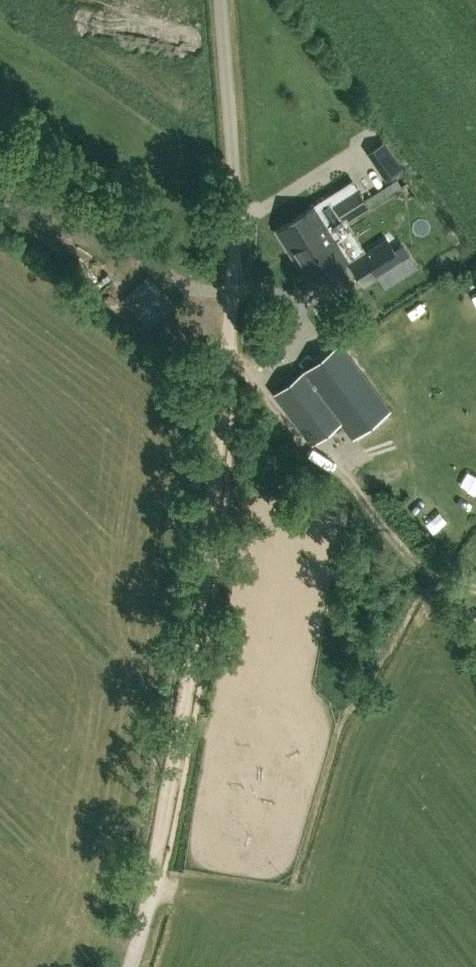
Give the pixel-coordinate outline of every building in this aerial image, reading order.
[(292,254),(333,229),(332,228),(369,205),(357,185),(333,200),(330,195),(276,229),(292,254)] [(333,229),(292,254),(310,282),(350,257),(333,229)] [(396,235),(391,238),(388,235),(349,259),(365,284),(404,260),(402,256),(407,253),(396,235)] [(353,435),(389,408),(340,343),(275,393),(300,425),(312,441),(341,419),(353,435)]
